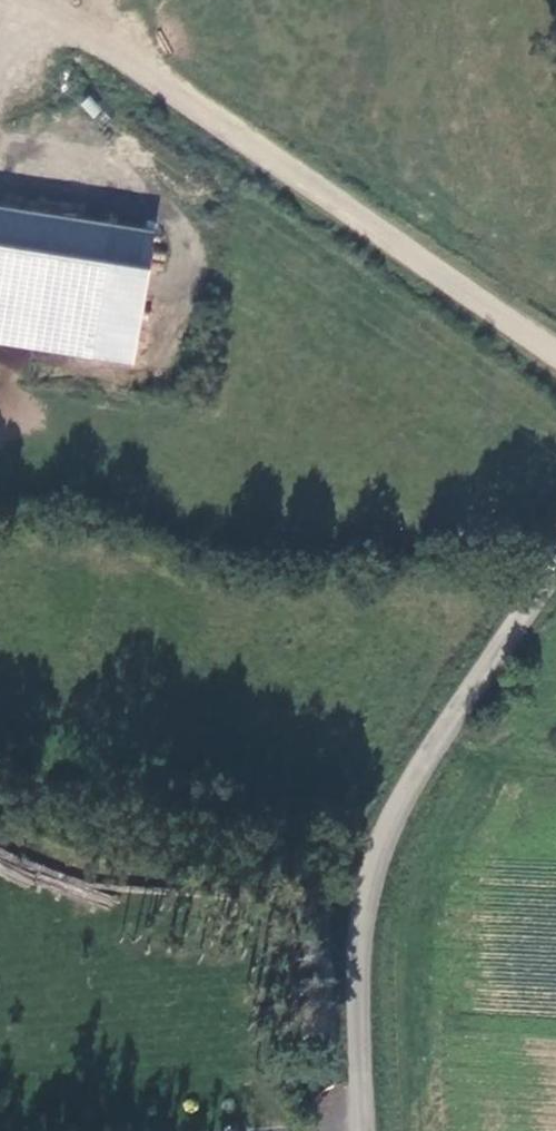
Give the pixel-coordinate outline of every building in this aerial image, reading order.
[(148,268),(113,262),(118,227),(0,209),(0,320),(137,341),(148,268)] [(154,233),(118,227),(113,262),(148,268),(154,233)]
